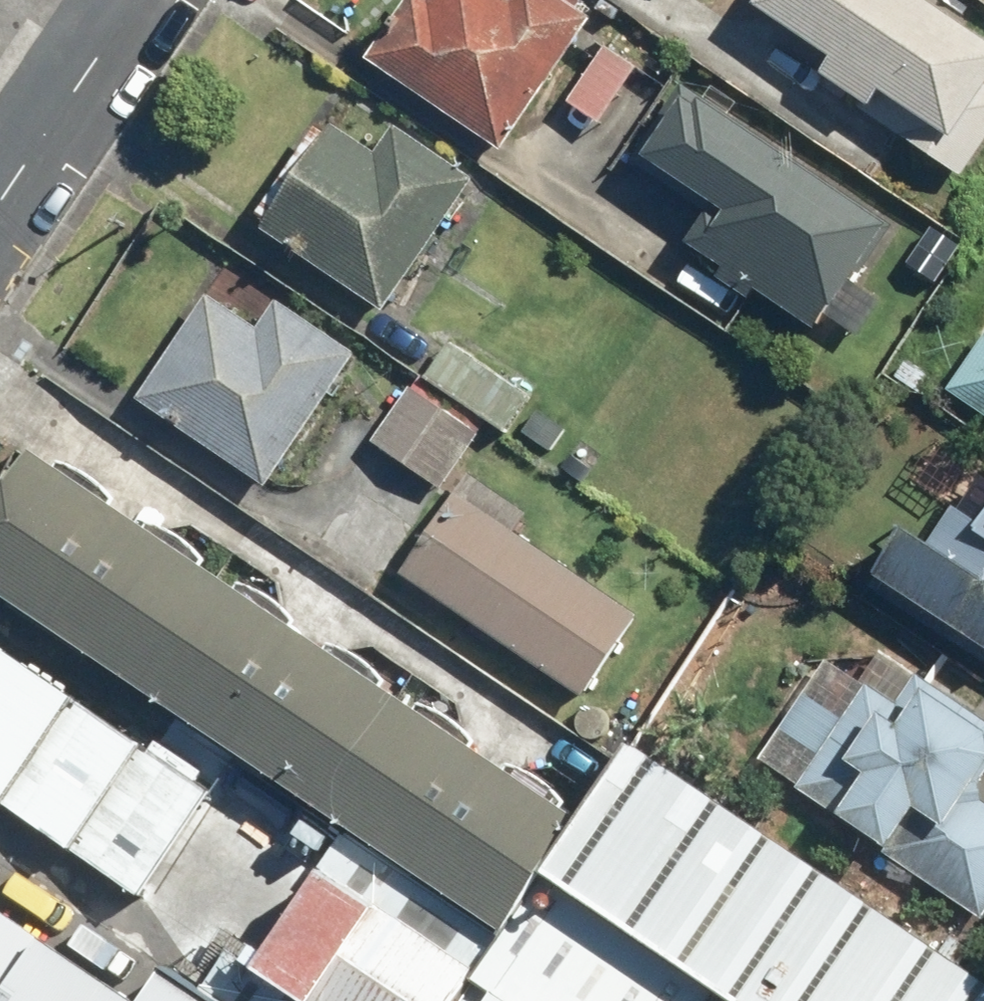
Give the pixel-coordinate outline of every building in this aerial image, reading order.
[(369,60),(508,151),(596,18),(568,0),(431,0),(429,3),(425,0),(409,0),(369,60)] [(759,6),(835,56),(823,74),(872,106),(866,117),(959,178),(983,142),(983,36),(929,0),(763,0),(759,6)] [(606,48),(569,102),(602,125),(639,70),(606,48)] [(709,213),(689,244),(821,331),(892,224),(680,86),(630,161),(709,213)] [(337,126),(266,231),(386,310),(474,179),(397,127),(379,154),(337,126)] [(209,295),(138,400),(268,487),(357,353),(275,298),(256,327),(209,295)] [(946,394),(983,419),(983,338),(946,394)] [(448,341),(422,379),(503,435),(529,398),(448,341)] [(410,386),(372,441),(443,490),(481,434),(410,386)] [(0,502),(0,587),(511,930),(586,819),(35,450),(0,502)] [(457,493),(401,576),(583,697),(639,614),(457,493)] [(873,591),(983,661),(983,522),(959,507),(937,542),(913,527),(873,591)] [(143,898),(216,790),(0,644),(0,801),(143,898)] [(793,795),(981,916),(983,912),(983,805),(971,796),(983,776),(983,723),(913,677),(896,704),(865,684),(793,795)] [(551,870),(746,1000),(983,1000),(983,976),(638,743),(551,870)] [(262,967),(313,1000),(458,1000),(503,934),(345,830),(319,870),(324,874),(262,967)] [(721,992),(548,876),(463,1000),(715,1000),(721,992)] [(0,907),(0,1000),(143,1000),(0,907)] [(169,968),(148,1000),(219,1000),(169,968)]
